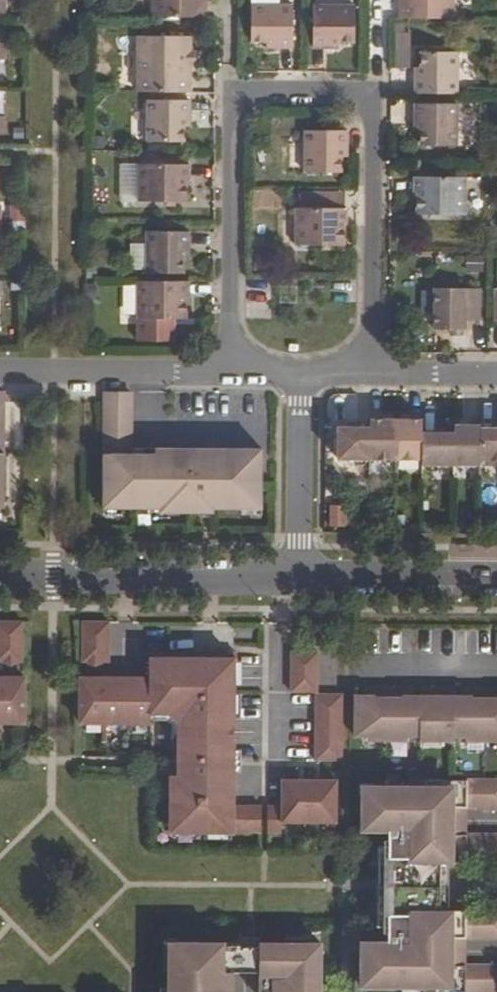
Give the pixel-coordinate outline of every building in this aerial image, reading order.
[(205,17),(205,0),(148,0),(148,17),(205,17)] [(457,19),(457,0),(400,0),(400,19),(457,19)] [(339,42),(354,42),(354,6),(313,5),(312,48),(338,48),(339,42)] [(266,48),(292,48),(293,6),(251,6),(251,42),(266,42),(266,48)] [(412,32),(396,31),(394,65),(409,67),(412,32)] [(133,92),(190,92),(190,65),(190,54),(190,35),(133,35),(133,92)] [(415,94),(457,94),(457,52),(421,52),(421,68),(415,68),(415,94)] [(189,100),(148,100),(148,142),(183,142),(183,127),(189,126),(189,100)] [(420,146),(457,146),(457,104),(414,104),(414,130),(420,130),(420,146)] [(304,130),(304,172),(340,173),(341,157),(346,157),(347,131),(304,130)] [(138,201),(138,164),(120,164),(121,201),(138,201)] [(138,201),(186,201),(186,178),(189,178),(189,164),(138,164),(138,201)] [(416,214),(465,215),(465,177),(414,177),(414,193),(417,193),(416,214)] [(301,208),(341,208),(341,196),(301,195),(301,208)] [(295,245),(344,246),(344,224),(346,224),(346,208),(341,208),(301,208),(295,208),(295,245)] [(145,273),(182,274),(182,258),(189,258),(189,232),(146,232),(145,273)] [(137,318),(186,319),(186,298),(188,298),(188,281),(138,281),(137,318)] [(434,329),(451,329),(462,330),(465,330),(465,321),(479,321),(479,289),(434,288),(434,329)] [(130,449),(129,393),(103,393),(104,509),(161,509),(161,513),(213,512),(213,508),(252,508),(252,503),(261,503),(262,448),(130,449)] [(421,464),(479,465),(479,460),(496,460),(496,428),(479,428),(479,425),(453,425),(453,432),(421,432),(421,414),(370,414),(370,426),(338,426),(337,458),(421,459),(421,464)] [(326,525),(345,526),(346,504),(326,503),(326,525)] [(22,662),(23,621),(0,621),(0,662),(22,662)] [(82,622),(82,662),(109,662),(109,622),(82,622)] [(282,821),(337,821),(337,780),(282,779),(282,806),(234,805),(234,650),(206,650),(206,659),(192,658),(151,658),(150,678),(82,678),(80,678),(80,723),(82,723),(149,723),(149,713),(168,713),(178,722),(178,776),(170,776),(170,831),(233,832),(282,832),(282,821)] [(291,651),(291,691),(317,691),(318,651),(291,651)] [(24,677),(22,677),(0,677),(0,722),(22,722),(24,722),(24,677)] [(355,695),(354,736),(368,737),(368,740),(388,741),(407,741),(407,737),(419,737),(419,741),(452,741),(452,737),(466,737),(466,741),(496,741),(496,689),(470,689),(470,696),(435,696),(435,689),(419,689),(419,696),(402,696),(402,689),(373,689),(373,695),(355,695)] [(315,759),(341,759),(342,694),(316,693),(315,759)] [(496,809),(496,782),(425,781),(425,787),(424,803),(424,809),(496,809)] [(387,870),(387,877),(417,877),(417,873),(437,874),(437,862),(424,862),(425,856),(424,835),(424,830),(418,830),(417,818),(424,817),(424,809),(424,803),(425,787),(371,787),(371,797),(361,797),(361,831),(388,831),(388,847),(377,847),(377,870),(387,870)] [(496,862),(496,835),(424,835),(425,856),(424,862),(496,862)] [(387,895),(417,895),(417,877),(387,877),(387,895)] [(387,942),(360,942),(360,976),(370,976),(370,986),(423,986),(423,965),(423,956),(418,956),(418,943),(424,943),(424,939),(424,933),(424,912),(437,912),(437,900),(417,900),(417,895),(387,895),(387,903),(377,903),(377,926),(387,926),(387,942)] [(496,940),(496,913),(437,912),(424,912),(424,933),(424,939),(496,940)] [(233,971),(233,943),(169,942),(169,988),(169,991),(233,991),(233,971)] [(233,971),(259,971),(259,943),(233,943),(233,971)] [(259,943),(259,971),(259,991),(320,991),(321,943),(259,943)] [(425,991),(496,991),(496,966),(423,965),(423,986),(423,991),(425,991)]
